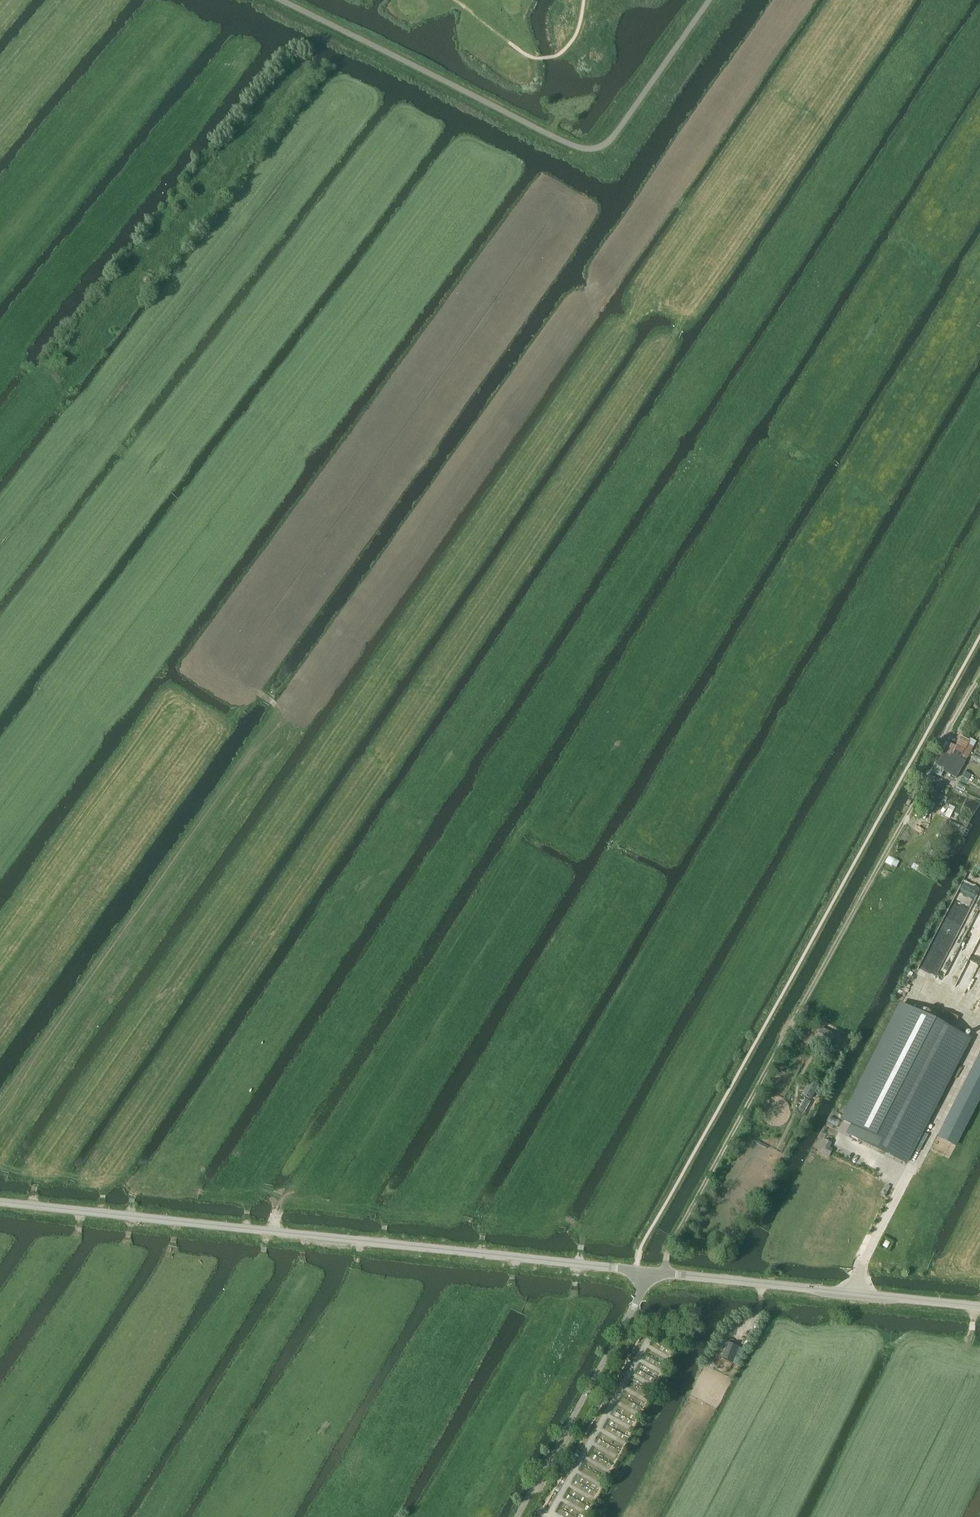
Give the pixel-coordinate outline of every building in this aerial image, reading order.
[(941,764),(961,775),(975,749),(961,742),(956,752),(949,749),(941,764)] [(899,1003),(840,1120),(850,1125),(846,1134),(887,1155),(898,1160),(907,1165),(971,1039),(962,1035),(952,1029),(899,1003)] [(727,1343),(721,1357),(733,1362),(738,1347),(727,1343)]
